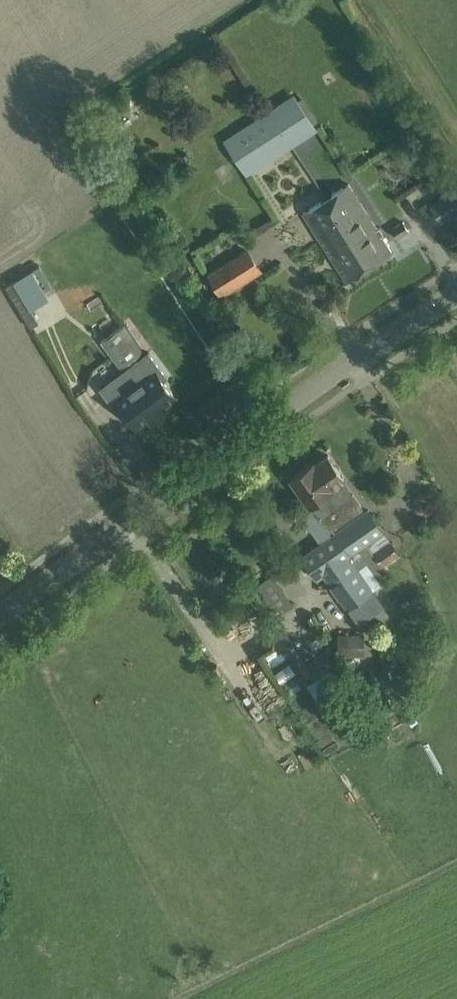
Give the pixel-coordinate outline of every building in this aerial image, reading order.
[(292,96),(268,111),(291,147),(314,131),(310,125),(319,119),(304,96),(295,101),(292,96)] [(291,147),(268,111),(226,139),(249,174),(291,147)] [(351,231),(372,265),(392,252),(349,184),(324,200),(346,235),(351,231)] [(456,207),(456,190),(455,187),(428,206),(437,220),(456,207)] [(346,235),(324,200),(304,213),(347,281),(372,265),(351,231),(346,235)] [(403,221),(391,228),(398,238),(409,230),(403,221)] [(247,246),(206,272),(223,297),(263,271),(247,246)] [(143,351),(124,325),(102,341),(120,367),(143,351)] [(139,376),(108,399),(120,415),(125,411),(137,427),(149,418),(152,423),(169,411),(165,406),(177,397),(164,379),(168,376),(149,351),(131,365),(139,376)] [(330,454),(315,465),(331,490),(328,492),(337,507),(347,521),(366,507),(356,493),(352,496),(342,483),(348,479),(330,454)] [(315,465),(314,464),(292,479),(312,506),(314,505),(333,531),(347,521),(337,507),(328,492),(331,490),(315,465)] [(428,506),(426,501),(421,499),(417,501),(415,506),(417,510),(421,513),(426,511),(428,506)] [(372,509),(337,534),(377,589),(391,579),(382,567),(403,553),(372,509)] [(377,589),(337,534),(307,556),(322,577),(329,572),(353,607),(377,589)] [(271,576),(254,587),(272,614),(289,603),(271,576)] [(254,613),(235,625),(241,633),(259,621),(254,613)] [(363,633),(338,634),(339,657),(364,655),(363,633)] [(318,679),(307,685),(318,702),(328,696),(318,679)]
